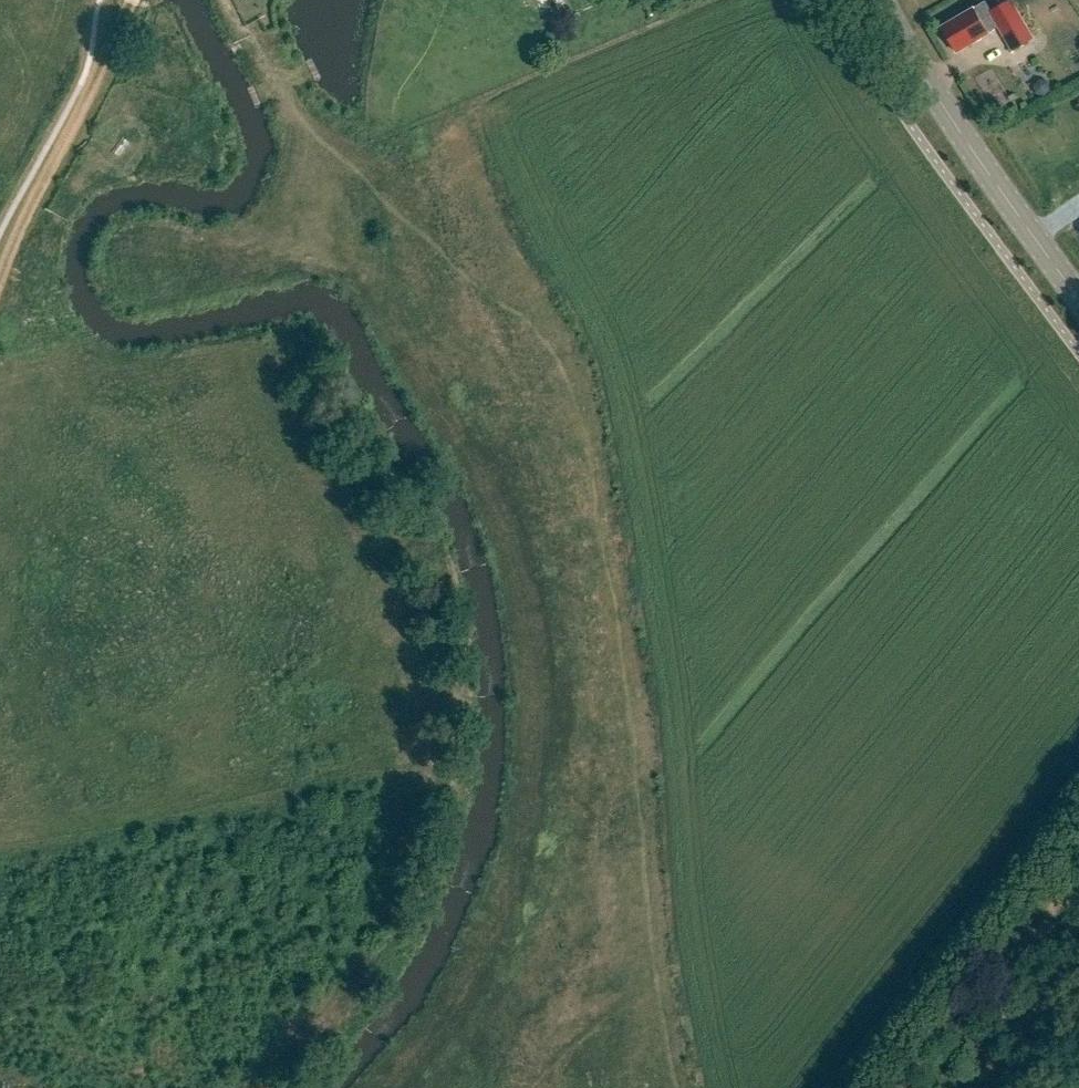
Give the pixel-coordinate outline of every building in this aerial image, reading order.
[(968,8),(964,0),(953,0),(926,15),(933,28),(968,8)] [(941,29),(955,53),(998,27),(1012,53),(1035,40),(1012,0),(1011,0),(988,12),(983,4),(941,29)]
